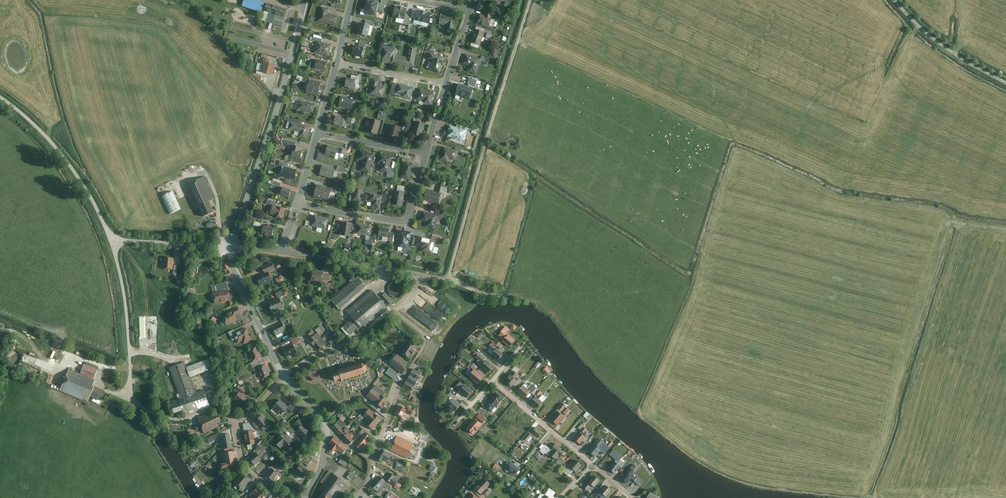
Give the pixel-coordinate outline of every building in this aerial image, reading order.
[(264,2),(259,0),(244,0),(242,5),(261,11),(264,2)] [(367,1),(364,13),(376,15),(377,11),(378,4),(376,3),(376,2),(370,0),(370,2),(367,1)] [(264,10),(276,14),(271,29),(275,30),(276,26),(276,24),(283,26),(288,9),(266,3),(264,10)] [(378,4),(377,11),(383,13),(385,4),(378,3),(378,4)] [(328,5),(322,4),(318,20),(336,24),(338,16),(328,14),(329,8),(327,8),(328,5)] [(395,6),(393,16),(404,19),(406,13),(407,9),(395,6)] [(413,19),(421,21),(424,11),(417,9),(415,15),(414,15),(413,19)] [(494,13),(487,10),(485,15),(480,13),(477,23),(490,27),(490,25),(493,26),(496,19),(492,18),(494,13)] [(431,13),(424,11),(421,21),(429,23),(430,19),(431,13)] [(411,14),(406,13),(404,19),(403,24),(409,25),(411,14)] [(456,16),(441,13),(439,24),(447,25),(446,29),(453,30),(456,16)] [(361,23),(358,34),(367,36),(370,25),(365,24),(361,23)] [(487,29),(477,25),(471,41),(481,45),(484,35),(488,37),(489,33),(486,32),(487,29)] [(313,40),(317,41),(314,51),(329,55),(331,44),(321,42),(323,36),(315,34),(313,40)] [(368,41),(360,39),(359,46),(354,44),(352,54),(362,56),(365,43),(367,44),(368,41)] [(429,69),(438,73),(439,73),(445,57),(435,54),(437,50),(431,48),(432,45),(428,44),(427,48),(430,49),(429,53),(430,54),(429,58),(432,60),(429,69)] [(418,46),(409,45),(407,56),(397,55),(397,47),(383,47),(383,63),(396,62),(414,66),(418,46)] [(480,59),(466,54),(463,63),(470,65),(468,70),(475,73),(479,62),(487,65),(490,58),(482,55),(480,59)] [(278,64),(270,62),(271,58),(266,57),(262,71),(276,74),(278,64)] [(327,62),(316,59),(314,67),(320,68),(319,72),(324,73),(327,62)] [(299,74),(298,77),(301,78),(300,80),(308,82),(306,92),(317,95),(320,82),(310,80),(311,77),(299,74)] [(363,80),(364,76),(352,74),(352,78),(346,77),(344,87),(356,89),(358,79),(363,80)] [(381,79),(373,77),(369,94),(383,97),(386,86),(379,84),(381,79)] [(481,81),(469,77),(467,84),(476,87),(477,82),(480,84),(481,81)] [(414,87),(394,81),(390,93),(396,95),(396,92),(404,94),(403,98),(410,100),(414,87)] [(472,88),(459,83),(455,94),(469,98),(472,88)] [(434,91),(420,87),(416,99),(425,102),(424,103),(430,105),(434,91)] [(300,100),(298,109),(314,113),(316,104),(303,101),(304,98),(292,95),(291,100),(296,101),(297,99),(300,100)] [(352,99),(340,96),(337,106),(350,109),(352,99)] [(384,110),(381,109),(378,118),(384,120),(386,113),(383,112),(384,110)] [(347,118),(335,115),(333,124),(345,127),(347,121),(352,122),(354,117),(348,115),(347,118)] [(300,136),(306,138),(309,126),(298,123),(299,119),(286,116),(285,119),(289,120),(287,128),(301,131),(300,136)] [(377,134),(381,121),(371,118),(367,131),(377,134)] [(422,136),(426,123),(417,120),(412,133),(422,136)] [(458,123),(457,127),(468,130),(467,132),(478,135),(479,129),(458,123)] [(391,125),(388,136),(398,139),(400,129),(401,127),(391,125)] [(457,127),(450,125),(448,136),(465,141),(467,132),(468,130),(457,127)] [(286,138),(283,137),(282,142),(294,146),(293,151),(290,150),(288,155),(302,158),(303,152),(300,151),(301,147),(296,145),(297,142),(286,139),(286,138)] [(328,146),(326,153),(336,156),(338,148),(328,146)] [(456,150),(443,146),(440,159),(448,161),(450,157),(456,158),(458,151),(463,152),(464,149),(457,147),(456,150)] [(375,155),(362,151),(360,160),(364,161),(361,171),(370,173),(375,155)] [(392,157),(381,154),(379,161),(383,162),(381,169),(388,171),(387,175),(393,177),(395,170),(389,168),(392,157)] [(288,162),(281,160),(280,165),(286,167),(283,174),(294,178),(297,169),(286,166),(288,162)] [(413,164),(406,162),(402,176),(409,178),(413,164)] [(323,166),(320,175),(332,179),(335,170),(323,166)] [(215,200),(205,178),(185,187),(196,210),(202,207),(206,217),(217,212),(212,201),(215,200)] [(280,186),(282,181),(274,178),(273,181),(269,179),(268,182),(280,186)] [(395,190),(392,203),(402,205),(406,186),(398,184),(397,190),(395,190)] [(442,184),(440,192),(428,189),(425,200),(439,204),(441,196),(445,197),(449,186),(442,184)] [(367,191),(368,186),(362,185),(361,186),(355,185),(352,200),(361,202),(363,191),(367,191)] [(317,186),(314,196),(329,200),(331,195),(335,196),(338,187),(332,186),(331,190),(317,186)] [(291,190),(283,187),(280,194),(289,197),(291,190)] [(388,192),(383,191),(382,195),(371,193),(369,201),(374,202),(373,206),(377,207),(377,209),(380,209),(381,200),(387,201),(388,192)] [(181,210),(173,193),(163,197),(171,215),(181,210)] [(284,218),(287,209),(276,206),(278,201),(268,198),(267,203),(273,205),(271,212),(279,214),(278,217),(284,218)] [(443,212),(437,210),(436,215),(424,211),(421,219),(428,222),(427,225),(435,228),(438,217),(441,218),(443,212)] [(254,224),(261,226),(264,216),(253,213),(252,217),(255,218),(254,224)] [(329,218),(315,215),(312,225),(327,229),(329,218)] [(350,222),(342,220),(340,233),(348,235),(348,237),(350,237),(352,230),(349,230),(350,222)] [(372,225),(358,223),(356,232),(370,235),(372,225)] [(262,233),(273,235),(275,227),(264,224),(262,233)] [(390,228),(380,226),(379,235),(390,237),(389,241),(392,242),(394,233),(389,232),(390,228)] [(412,232),(397,229),(395,239),(399,240),(398,246),(403,247),(403,250),(409,252),(411,245),(407,245),(408,240),(410,241),(412,232)] [(443,237),(433,235),(432,239),(419,235),(417,245),(424,247),(424,250),(432,252),(435,240),(441,242),(443,237)] [(174,257),(166,256),(165,267),(173,268),(172,273),(177,273),(177,265),(173,264),(174,257)] [(275,268),(272,262),(262,267),(265,273),(256,277),(260,285),(273,279),(269,271),(275,268)] [(323,272),(312,270),(311,280),(322,282),(323,273),(323,272)] [(339,309),(366,286),(359,277),(332,301),(339,309)] [(405,287),(404,284),(402,282),(399,281),(396,281),(393,282),(391,284),(390,287),(390,290),(391,293),(393,295),(396,297),(399,297),(402,295),(404,293),(405,290),(405,287)] [(231,299),(227,282),(217,283),(219,291),(213,292),(215,302),(231,299)] [(288,293),(286,290),(283,292),(282,290),(276,293),(278,298),(268,302),(273,311),(284,306),(279,297),(288,293)] [(387,307),(373,290),(348,312),(354,319),(346,326),(351,331),(359,325),(362,329),(387,307)] [(384,295),(393,304),(396,301),(387,292),(384,295)] [(241,312),(238,307),(229,311),(230,313),(224,316),(227,324),(238,319),(236,314),(241,312)] [(282,322),(272,327),(276,334),(287,329),(283,322),(290,319),(288,314),(280,318),(282,322)] [(309,340),(313,345),(323,338),(319,333),(324,329),(320,324),(315,328),(318,332),(309,340)] [(510,328),(506,325),(497,336),(511,346),(516,340),(506,333),(510,328)] [(253,338),(247,328),(234,334),(238,342),(243,340),(244,342),(253,338)] [(335,332),(332,335),(334,337),(330,340),(333,344),(340,337),(335,332)] [(291,339),(293,343),(299,340),(297,336),(296,337),(294,334),(291,336),(293,338),(291,339)] [(327,342),(323,338),(313,345),(318,350),(327,342)] [(282,349),(286,357),(297,351),(295,346),(301,343),(299,340),(293,343),(291,344),(282,349)] [(418,347),(411,342),(404,352),(412,357),(418,347)] [(249,351),(254,360),(262,356),(257,347),(249,351)] [(492,354),(499,359),(503,354),(497,348),(492,354)] [(407,361),(397,354),(391,362),(386,358),(381,365),(388,370),(392,364),(401,370),(407,361)] [(479,364),(482,359),(477,356),(474,360),(479,364)] [(213,367),(210,359),(188,368),(185,362),(172,367),(184,398),(172,402),(176,413),(185,409),(187,414),(209,406),(203,390),(196,392),(190,376),(213,367)] [(481,366),(489,371),(493,365),(485,360),(481,366)] [(98,368),(84,362),(80,374),(66,369),(58,389),(86,399),(88,394),(101,399),(104,391),(91,386),(98,368)] [(362,364),(339,371),(339,373),(334,375),(335,382),(341,380),(342,381),(366,374),(368,371),(366,366),(362,364)] [(265,365),(258,369),(263,378),(270,373),(265,365)] [(393,382),(399,375),(390,368),(384,375),(393,382)] [(419,371),(413,368),(404,385),(413,390),(421,373),(426,376),(428,372),(420,368),(419,371)] [(469,376),(480,384),(485,378),(474,369),(469,376)] [(507,383),(511,386),(514,383),(517,386),(522,380),(519,377),(518,379),(516,378),(520,374),(517,371),(514,375),(512,374),(509,378),(510,379),(507,383)] [(528,381),(523,385),(530,391),(535,395),(536,393),(539,390),(528,381)] [(451,392),(456,395),(459,391),(468,398),(473,391),(465,385),(461,389),(455,384),(449,391),(451,392)] [(523,385),(518,392),(525,398),(530,391),(523,385)] [(388,399),(373,387),(366,395),(381,407),(388,399)] [(249,399),(238,391),(234,397),(245,405),(249,399)] [(504,398),(496,393),(485,406),(493,412),(504,398)] [(536,397),(532,402),(538,407),(543,402),(536,397)] [(298,408),(292,402),(288,407),(279,398),(272,406),(281,415),(288,408),(293,412),(298,408)] [(454,411),(459,405),(455,400),(453,398),(447,404),(454,411)] [(408,409),(401,404),(396,413),(403,417),(407,411),(414,415),(416,411),(409,407),(408,409)] [(522,413),(519,411),(520,410),(516,406),(510,413),(517,419),(522,413)] [(557,415),(552,420),(557,425),(571,410),(568,407),(563,412),(559,409),(555,413),(557,415)] [(382,419),(369,408),(363,415),(361,414),(359,416),(363,419),(365,417),(371,421),(367,426),(373,430),(382,419)] [(341,418),(343,421),(347,418),(343,415),(345,412),(342,410),(338,416),(341,418)] [(218,424),(224,421),(221,414),(212,418),(209,412),(198,418),(205,433),(219,426),(218,424)] [(268,422),(260,414),(252,423),(257,428),(260,426),(262,429),(268,422)] [(479,414),(477,417),(484,423),(486,419),(479,414)] [(304,423),(299,418),(294,423),(299,427),(296,431),(303,437),(309,430),(303,424),(304,423)] [(332,427),(342,438),(349,431),(351,429),(343,421),(341,418),(332,427)] [(475,419),(467,429),(473,434),(481,424),(475,419)] [(250,422),(243,424),(246,445),(247,444),(247,449),(253,449),(253,444),(256,444),(255,437),(258,437),(258,432),(254,432),(253,429),(255,429),(250,422)] [(492,427),(487,423),(482,429),(487,433),(492,427)] [(544,431),(537,426),(532,432),(530,431),(523,441),(528,444),(534,435),(539,438),(544,431)] [(589,430),(585,427),(575,440),(581,445),(588,436),(585,434),(589,430)] [(356,438),(349,431),(342,438),(349,445),(356,438)] [(297,442),(285,432),(276,443),(283,449),(286,445),(290,449),(297,442)] [(370,437),(365,433),(356,445),(361,449),(370,437)] [(415,444),(396,435),(390,450),(409,458),(409,456),(417,459),(421,449),(414,446),(415,444)] [(336,449),(337,449),(342,443),(334,437),(329,443),(332,446),(330,448),(334,451),(336,449)] [(605,442),(599,438),(587,452),(595,459),(598,454),(602,457),(607,451),(603,448),(601,451),(599,449),(605,442)] [(348,448),(342,443),(337,449),(343,454),(348,448)] [(568,453),(555,443),(551,448),(546,444),(541,450),(546,454),(547,453),(549,455),(550,453),(558,459),(558,458),(560,459),(556,464),(561,467),(565,461),(561,458),(563,455),(565,457),(568,453)] [(268,447),(266,444),(260,450),(258,447),(254,451),(256,454),(250,459),(255,465),(263,458),(261,456),(267,452),(265,450),(268,447)] [(382,449),(379,447),(375,458),(387,463),(390,459),(398,463),(397,469),(403,470),(404,463),(400,462),(401,458),(382,449)] [(233,448),(225,450),(227,462),(220,463),(221,468),(236,466),(233,448)] [(515,473),(519,468),(520,467),(511,461),(510,463),(503,458),(500,463),(507,468),(505,470),(508,472),(510,470),(515,473)] [(618,458),(610,468),(615,472),(623,462),(618,458)] [(582,464),(576,460),(568,470),(566,468),(565,470),(570,475),(574,470),(576,472),(582,464)] [(309,470),(300,464),(295,472),(305,478),(309,470)] [(635,464),(621,478),(627,484),(634,477),(632,475),(635,471),(634,470),(637,466),(635,464)] [(273,469),(267,476),(273,481),(279,473),(273,469)] [(330,471),(322,482),(324,484),(320,490),(324,493),(321,497),(341,497),(347,490),(349,491),(352,487),(330,471)] [(357,474),(352,471),(348,477),(353,480),(357,474)] [(392,472),(391,473),(387,480),(396,486),(401,478),(404,480),(405,477),(398,473),(397,475),(392,472)] [(251,479),(243,473),(235,483),(242,489),(251,479)] [(372,486),(379,492),(384,486),(386,487),(389,484),(380,476),(372,486)] [(491,484),(483,476),(478,482),(480,485),(476,489),(481,494),(491,484)] [(600,480),(595,476),(584,488),(587,490),(591,485),(594,488),(600,480)] [(638,477),(635,482),(640,486),(644,482),(638,477)] [(606,485),(600,493),(597,491),(591,497),(593,497),(596,497),(597,497),(605,497),(611,489),(606,485)] [(258,486),(253,491),(259,495),(256,497),(264,497),(267,494),(258,486)] [(557,492),(550,487),(547,492),(554,496),(557,492)]
